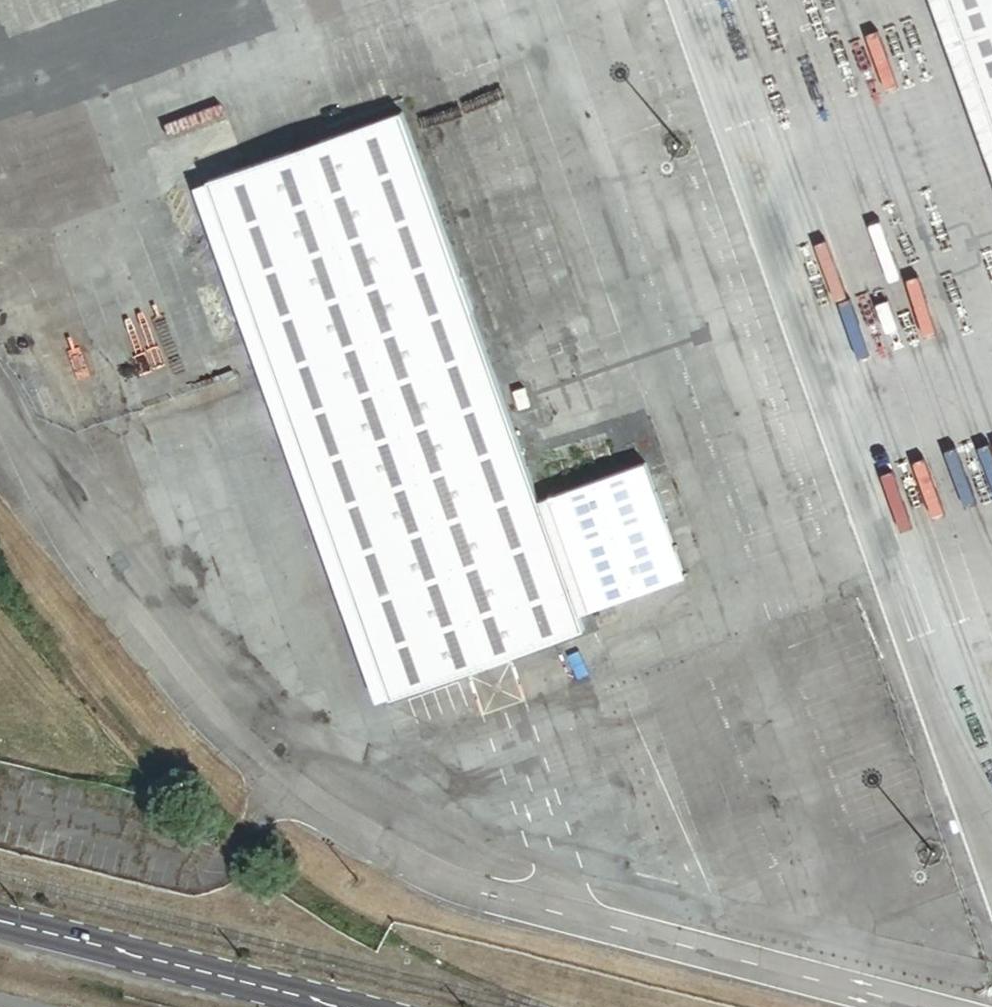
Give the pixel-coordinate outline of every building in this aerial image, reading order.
[(991,107),(991,0),(954,0),(991,107)] [(689,576),(649,463),(541,501),(403,113),(209,182),(394,698),(587,629),(581,614),(689,576)]
